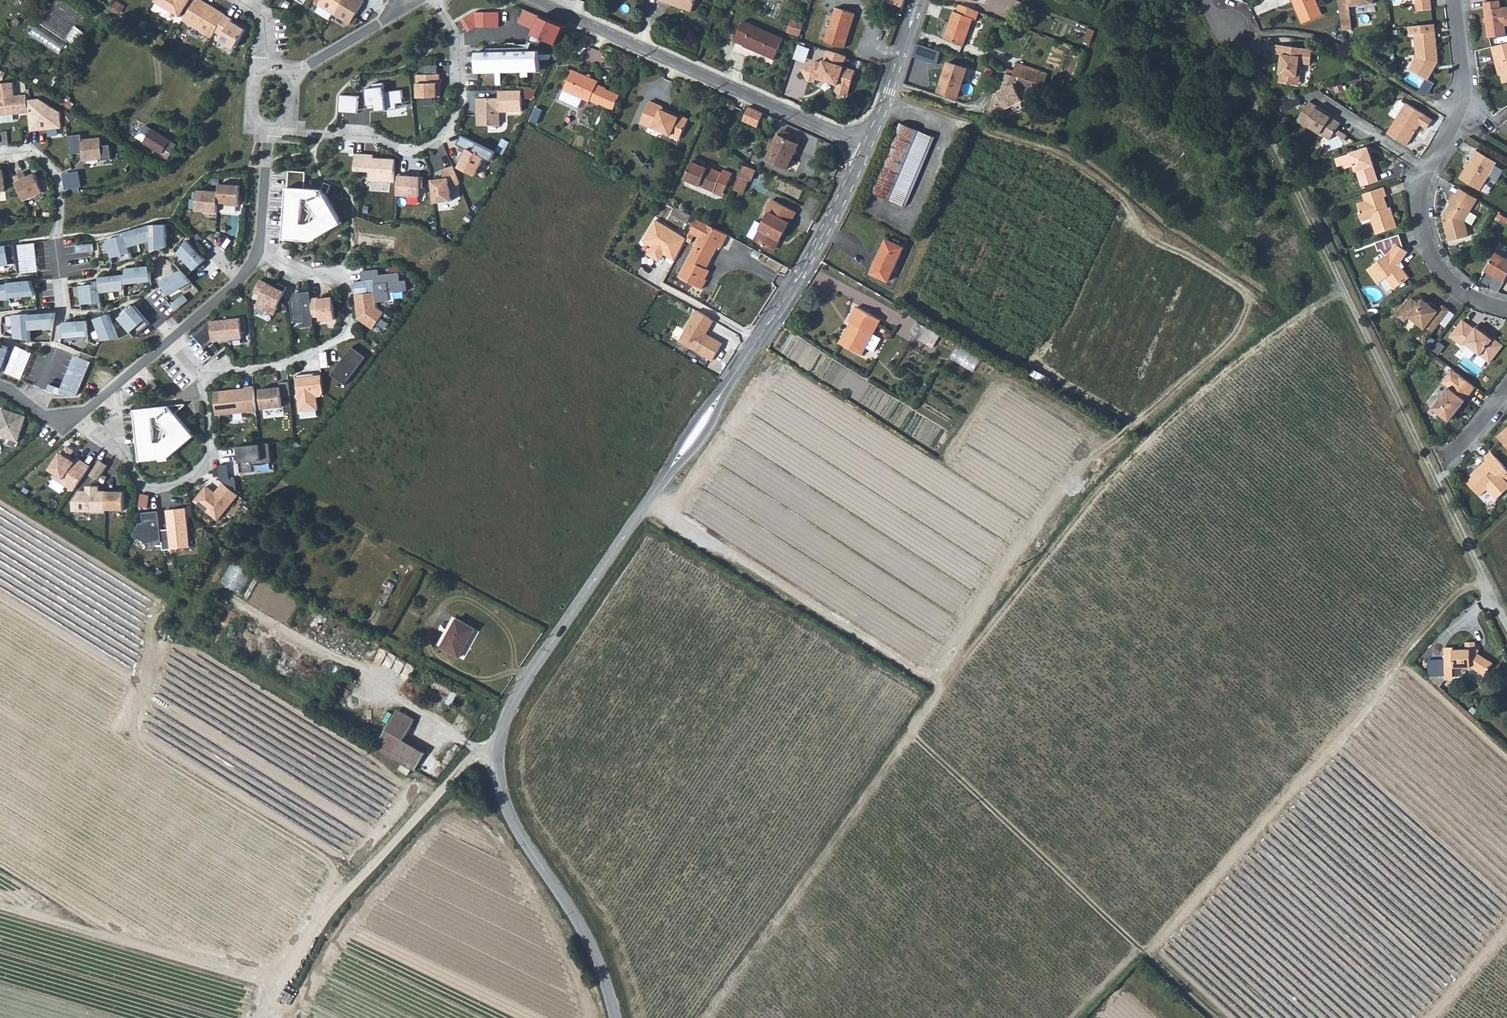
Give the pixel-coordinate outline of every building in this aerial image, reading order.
[(180,15),(189,0),(156,0),(180,15)] [(206,0),(200,0),(188,21),(213,37),(217,30),(224,34),(222,39),(228,43),(229,41),(237,46),(249,27),(206,0)] [(363,0),(321,0),(318,5),(350,25),(365,1),(363,0)] [(692,11),(696,0),(661,0),(661,1),(692,11)] [(1305,24),(1325,16),(1317,0),(1294,0),(1305,24)] [(1342,16),(1352,15),(1351,9),(1375,7),(1374,0),(1340,0),(1342,16)] [(1418,14),(1433,13),(1432,0),(1430,0),(1428,0),(1417,0),(1418,14)] [(1506,39),(1506,34),(1505,10),(1502,10),(1501,2),(1485,4),(1489,41),(1506,39)] [(964,48),(978,10),(960,4),(957,12),(954,11),(943,40),(964,48)] [(858,12),(838,6),(828,38),(847,45),(858,12)] [(565,25),(525,7),(519,22),(535,28),(533,33),(558,43),(565,25)] [(461,20),(468,32),(476,27),(500,27),(500,11),(475,11),(461,20)] [(1352,15),(1342,16),(1343,23),(1352,22),(1352,15)] [(789,30),(801,35),(806,21),(793,17),(789,30)] [(746,47),(776,60),(785,39),(745,22),(737,41),(747,45),(746,47)] [(1343,23),(1344,33),(1353,32),(1352,22),(1343,23)] [(1417,54),(1409,70),(1428,80),(1435,68),(1433,67),(1437,60),(1436,52),(1438,52),(1435,22),(1410,24),(1411,32),(1415,32),(1417,54)] [(814,49),(799,44),(796,56),(810,61),(814,49)] [(1492,49),(1497,66),(1499,66),(1504,86),(1506,85),(1506,45),(1492,49)] [(1287,77),(1299,78),(1301,65),(1309,66),(1311,50),(1275,46),(1273,55),(1280,56),(1280,63),(1277,63),(1276,76),(1278,76),(1278,85),(1286,86),(1287,77)] [(848,55),(828,49),(825,59),(824,62),(820,61),(816,63),(815,61),(802,68),(809,80),(812,81),(819,77),(839,83),(837,89),(849,93),(857,69),(844,65),(848,55)] [(539,50),(477,52),(477,73),(540,71),(540,60),(540,54),(539,50)] [(967,68),(949,62),(939,90),(957,96),(967,68)] [(1017,63),(1012,76),(1016,77),(1037,84),(1041,71),(1017,63)] [(590,98),(591,96),(597,81),(598,77),(574,67),(565,88),(590,98)] [(441,74),(417,74),(418,97),(441,97),(441,74)] [(1012,76),(1006,74),(1000,91),(993,94),(987,113),(1002,118),(1005,109),(1022,101),(1028,103),(1032,91),(1014,84),(1016,77),(1012,76)] [(1287,77),(1286,86),(1298,87),(1299,78),(1287,77)] [(597,81),(591,96),(600,100),(606,85),(597,81)] [(383,82),(372,84),(372,88),(366,88),(368,106),(375,104),(376,111),(397,108),(397,103),(404,103),(402,90),(385,92),(383,82)] [(0,84),(0,116),(30,113),(31,132),(40,131),(40,129),(44,129),(45,131),(63,129),(61,115),(41,100),(29,101),(28,95),(16,97),(15,83),(0,84)] [(620,91),(606,85),(600,100),(613,106),(620,91)] [(360,96),(340,95),(339,112),(358,114),(360,96)] [(500,97),(478,98),(479,125),(501,124),(500,97)] [(655,126),(680,137),(689,119),(663,107),(664,105),(650,98),(640,121),(654,128),(655,126)] [(1283,105),(1285,112),(1301,107),(1298,99),(1283,105)] [(1327,113),(1309,102),(1296,123),(1303,128),(1305,125),(1329,141),(1334,133),(1344,140),(1351,129),(1341,123),(1340,124),(1326,115),(1327,113)] [(1425,114),(1406,102),(1387,133),(1406,146),(1420,123),(1427,128),(1432,120),(1426,116),(1425,114)] [(873,191),(909,205),(915,189),(899,183),(922,128),(902,120),(873,191)] [(147,139),(154,129),(149,126),(143,127),(138,134),(147,139)] [(915,189),(937,135),(922,128),(899,183),(915,189)] [(161,151),(164,146),(171,150),(176,143),(154,129),(147,139),(145,141),(161,151)] [(783,130),(780,136),(798,144),(801,139),(783,130)] [(83,134),(69,135),(71,154),(84,153),(85,160),(103,158),(104,160),(113,160),(111,145),(103,146),(102,138),(84,141),(83,134)] [(780,136),(779,135),(767,159),(788,169),(799,145),(798,144),(780,136)] [(164,146),(161,151),(168,156),(171,150),(164,146)] [(485,157),(468,148),(466,153),(464,152),(458,158),(462,162),(459,165),(476,174),(485,157)] [(1362,186),(1377,181),(1372,166),(1374,165),(1368,148),(1334,159),(1337,167),(1344,165),(1345,168),(1353,166),(1354,171),(1357,171),(1362,186)] [(1461,178),(1482,190),(1498,161),(1478,150),(1461,178)] [(394,182),(396,159),(374,158),(374,155),(356,153),(355,171),(370,172),(370,180),(394,182)] [(693,156),(683,179),(712,192),(715,186),(725,190),(732,174),(722,170),(721,173),(704,165),(705,162),(693,156)] [(444,178),(432,179),(435,201),(452,199),(451,185),(460,182),(453,164),(442,169),(444,171),(444,178)] [(756,183),(762,172),(747,166),(742,177),(750,180),(756,183)] [(82,170),(65,173),(68,189),(85,186),(82,170)] [(24,171),(14,176),(26,200),(44,192),(36,173),(27,177),(24,171)] [(306,172),(289,171),(289,180),(306,181),(306,172)] [(407,174),(400,174),(398,195),(416,196),(416,187),(423,187),(424,176),(407,176),(407,174)] [(748,185),(750,180),(742,177),(740,181),(748,185)] [(289,180),(288,187),(305,188),(306,181),(289,180)] [(748,185),(740,181),(737,187),(748,192),(751,186),(748,185)] [(285,239),(313,241),(343,223),(326,194),(328,192),(331,185),(325,182),(323,189),(305,188),(288,187),(285,239)] [(240,207),(241,186),(221,184),(220,192),(199,191),(198,212),(210,213),(210,214),(219,215),(219,205),(240,207)] [(715,186),(712,192),(722,196),(725,190),(715,186)] [(1387,196),(1385,188),(1363,195),(1366,202),(1357,205),(1363,220),(1370,218),(1375,232),(1396,226),(1390,207),(1386,208),(1382,197),(1387,196)] [(1474,205),(1477,199),(1461,189),(1458,195),(1474,205)] [(1450,241),(1470,237),(1466,219),(1474,205),(1458,195),(1455,194),(1450,203),(1453,204),(1445,217),(1450,241)] [(769,212),(762,224),(754,240),(776,251),(790,222),(792,223),(798,212),(770,199),(764,210),(769,212)] [(688,222),(692,215),(684,210),(680,217),(688,222)] [(729,235),(699,218),(692,232),(702,238),(681,277),(703,289),(708,280),(706,279),(711,270),(707,268),(719,247),(722,249),(729,235)] [(676,260),(688,238),(657,219),(644,240),(653,246),(650,250),(652,256),(657,259),(663,258),(665,254),(676,260)] [(756,221),(748,237),(754,240),(762,224),(756,221)] [(153,226),(108,240),(115,263),(133,258),(130,246),(152,241),(153,251),(167,247),(168,225),(153,226)] [(1410,279),(1399,267),(1409,252),(1400,237),(1376,244),(1379,253),(1382,252),(1386,258),(1368,270),(1379,285),(1387,279),(1395,290),(1410,279)] [(188,240),(180,253),(195,270),(206,260),(188,240)] [(870,274),(888,283),(904,249),(886,240),(870,274)] [(19,245),(22,273),(38,272),(36,243),(19,245)] [(78,245),(78,262),(95,261),(94,243),(78,245)] [(0,248),(0,267),(17,265),(14,245),(0,248)] [(1497,251),(1486,270),(1494,275),(1505,282),(1506,278),(1506,258),(1497,251)] [(81,286),(84,310),(104,308),(102,292),(125,290),(125,284),(152,281),(150,266),(127,268),(127,274),(100,277),(100,280),(101,283),(81,286)] [(364,322),(373,328),(385,312),(378,307),(378,302),(391,300),(389,292),(408,290),(407,280),(401,281),(400,273),(380,275),(380,270),(363,271),(364,280),(367,280),(375,279),(376,292),(369,293),(356,294),(359,319),(363,318),(364,322)] [(182,271),(162,282),(170,295),(192,282),(182,271)] [(375,279),(367,280),(369,293),(376,292),(375,279)] [(10,298),(10,297),(37,295),(31,280),(9,283),(9,284),(0,285),(0,300),(10,298)] [(257,306),(275,314),(288,287),(280,283),(278,288),(261,280),(256,292),(263,295),(257,306)] [(311,291),(296,293),(296,302),(298,323),(305,322),(306,327),(315,326),(314,317),(329,315),(330,320),(337,319),(334,296),(320,298),(320,297),(312,298),(311,291)] [(171,305),(176,311),(189,300),(184,294),(171,305)] [(1411,319),(1427,330),(1423,335),(1430,340),(1451,310),(1444,305),(1442,308),(1439,312),(1430,305),(1422,300),(1419,305),(1413,300),(1400,319),(1408,324),(1411,319)] [(1442,308),(1432,302),(1430,305),(1439,312),(1442,308)] [(119,317),(121,319),(135,306),(133,304),(119,317)] [(135,306),(121,319),(137,337),(151,325),(135,306)] [(841,343),(862,354),(866,347),(874,333),(881,320),(857,306),(849,321),(852,323),(841,343)] [(713,319),(698,311),(680,341),(714,361),(724,344),(708,334),(705,333),(713,319)] [(29,314),(14,315),(16,337),(32,340),(31,329),(54,328),(56,312),(30,314),(29,314)] [(110,314),(96,319),(104,341),(119,339),(110,314)] [(242,318),(212,321),(214,342),(243,339),(242,318)] [(716,321),(713,319),(705,333),(708,334),(716,321)] [(1466,342),(1491,362),(1504,345),(1477,325),(1476,327),(1464,319),(1450,336),(1463,346),(1466,342)] [(89,335),(87,320),(64,322),(62,338),(89,335)] [(913,336),(924,343),(932,330),(921,324),(913,336)] [(932,330),(924,343),(936,350),(944,338),(932,330)] [(874,333),(866,347),(872,351),(881,336),(874,333)] [(1420,340),(1427,345),(1430,340),(1423,335),(1420,340)] [(17,345),(6,372),(22,379),(33,352),(17,345)] [(0,346),(0,372),(3,373),(11,350),(0,346)] [(355,346),(334,374),(349,385),(369,356),(355,346)] [(953,359),(976,372),(983,359),(960,346),(953,359)] [(1453,369),(1448,376),(1455,381),(1450,388),(1433,409),(1450,422),(1477,388),(1453,369)] [(297,372),(301,409),(320,407),(318,394),(322,394),(325,390),(323,372),(316,373),(315,370),(297,372)] [(1450,388),(1455,381),(1448,376),(1443,382),(1450,388)] [(291,393),(289,379),(281,380),(282,385),(261,387),(264,407),(284,404),(283,394),(291,393)] [(148,388),(152,392),(158,386),(155,382),(148,388)] [(258,410),(255,385),(246,386),(247,388),(235,389),(235,388),(215,391),(218,414),(258,410)] [(141,461),(158,459),(157,455),(166,454),(169,458),(183,446),(186,436),(190,433),(192,432),(176,413),(186,405),(185,404),(159,407),(160,414),(160,420),(172,434),(162,442),(156,442),(152,409),(152,407),(135,409),(141,461)] [(160,420),(160,414),(159,407),(152,407),(152,409),(156,442),(162,442),(172,434),(160,420)] [(4,408),(0,421),(0,436),(19,442),(28,417),(4,408)] [(1499,435),(1506,444),(1506,426),(1499,435)] [(271,443),(240,446),(242,472),(255,471),(254,464),(273,462),(271,443)] [(78,450),(70,444),(65,452),(63,451),(52,468),(58,472),(55,476),(77,490),(93,465),(81,457),(78,461),(73,457),(78,450)] [(1506,468),(1506,466),(1492,450),(1485,457),(1487,459),(1475,471),(1477,472),(1469,481),(1481,494),(1489,487),(1498,498),(1506,489),(1506,479),(1505,476),(1502,473),(1506,468)] [(109,465),(101,460),(91,474),(99,479),(109,465)] [(229,464),(221,465),(222,480),(225,482),(233,488),(231,479),(229,464)] [(233,488),(225,482),(217,493),(208,486),(196,500),(219,520),(240,494),(238,492),(233,488)] [(127,492),(108,491),(101,491),(101,487),(92,486),(92,491),(81,491),(74,501),(74,512),(108,512),(108,510),(126,510),(127,492)] [(192,547),(188,508),(169,510),(171,529),(163,530),(161,511),(144,512),(146,523),(142,523),(134,536),(146,542),(147,544),(164,542),(165,550),(192,547)] [(223,582),(244,593),(254,574),(233,563),(223,582)] [(478,628),(460,618),(444,647),(463,657),(478,628)] [(1471,670),(1482,678),(1492,666),(1477,656),(1479,654),(1475,651),(1475,646),(1466,645),(1466,654),(1452,654),(1452,650),(1443,649),(1443,660),(1428,659),(1428,674),(1442,674),(1443,670),(1451,670),(1471,670)] [(1451,682),(1451,670),(1443,670),(1442,674),(1442,682),(1451,682)] [(1482,678),(1471,670),(1465,678),(1477,686),(1482,678)] [(398,716),(379,750),(395,760),(405,743),(415,726),(398,716)] [(405,743),(395,760),(417,772),(426,756),(405,743)]
